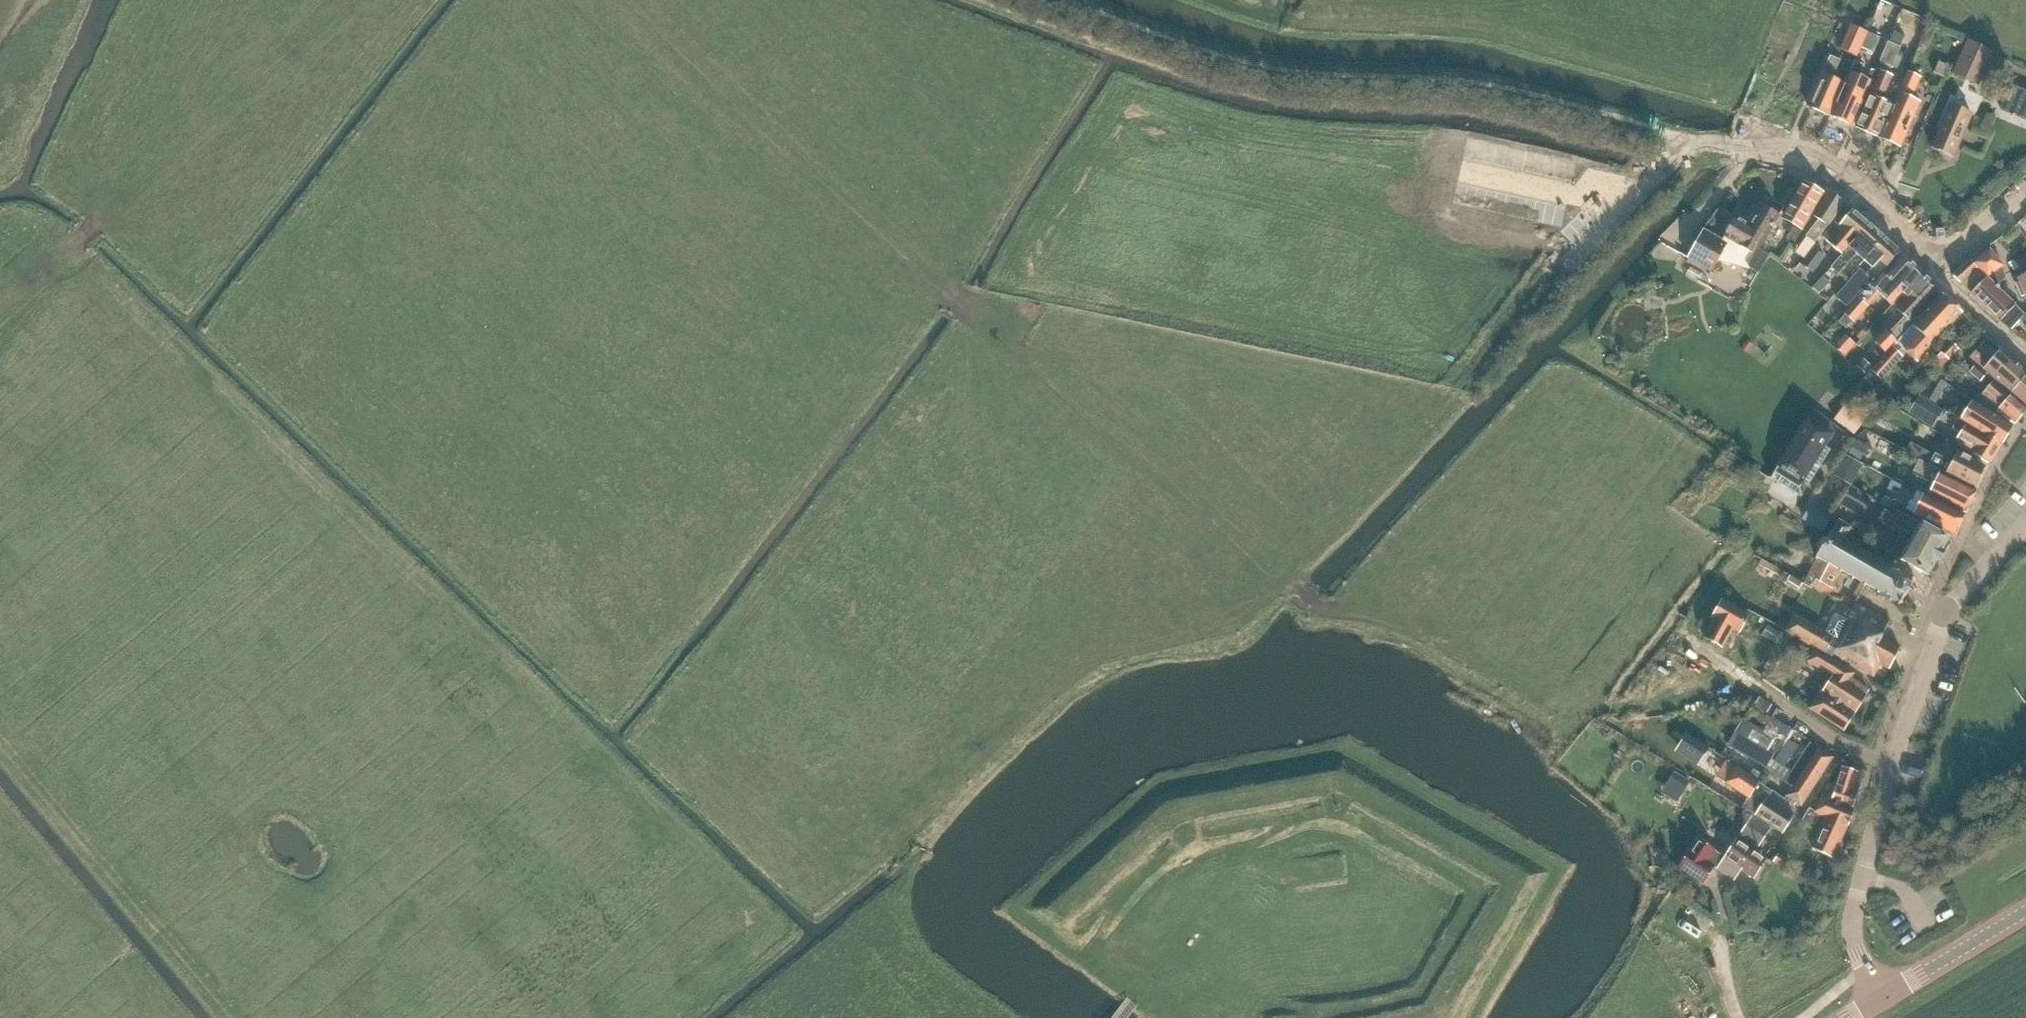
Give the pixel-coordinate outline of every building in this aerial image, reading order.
[(1861,48),(1867,33),(1851,26),(1840,50),(1856,57),(1861,48)] [(1893,32),(1880,62),(1897,69),(1902,58),(1897,56),(1900,49),(1899,48),(1903,37),(1893,32)] [(1879,39),(1867,33),(1861,48),(1872,53),(1879,39)] [(1968,40),(1953,74),(1980,87),(1996,53),(1968,40)] [(1831,116),(1845,84),(1836,80),(1839,74),(1835,73),(1840,61),(1830,57),(1808,106),(1831,116)] [(1850,74),(1852,69),(1854,65),(1846,61),(1841,70),(1850,74)] [(1850,74),(1845,84),(1831,116),(1852,126),(1872,82),(1859,76),(1864,66),(1855,62),(1852,69),(1850,74)] [(1950,68),(1939,63),(1934,73),(1945,78),(1950,68)] [(1879,138),(1893,106),(1882,101),(1887,88),(1889,88),(1894,77),(1882,71),(1857,128),(1879,138)] [(1901,87),(1893,106),(1879,138),(1901,147),(1921,103),(1912,99),(1922,78),(1907,71),(1901,86),(1901,87)] [(2011,89),(2010,90),(2008,89),(2005,96),(2007,97),(2001,112),(2025,122),(2025,121),(2025,95),(2011,89)] [(1950,105),(1931,149),(1953,158),(1972,115),(1950,105)] [(1803,185),(1786,216),(1783,221),(1803,233),(1810,221),(1808,220),(1822,196),(1803,185)] [(1827,228),(1832,221),(1844,204),(1829,194),(1814,217),(1818,220),(1796,253),(1804,260),(1801,265),(1813,248),(1815,245),(1815,244),(1826,227),(1827,228)] [(1727,246),(1720,259),(1739,269),(1740,265),(1758,275),(1769,256),(1760,251),(1778,218),(1775,216),(1775,213),(1767,208),(1764,210),(1761,208),(1750,227),(1736,219),(1722,243),(1727,246)] [(1839,228),(1832,221),(1825,231),(1827,233),(1823,238),(1842,256),(1839,259),(1840,260),(1868,226),(1853,212),(1839,228)] [(1884,240),(1868,226),(1840,260),(1834,266),(1840,272),(1856,255),(1864,262),(1884,240)] [(1793,228),(1787,238),(1795,243),(1801,233),(1793,228)] [(1688,258),(1687,260),(1712,274),(1718,263),(1720,259),(1727,246),(1722,243),(1721,243),(1703,233),(1688,258)] [(1862,290),(1864,292),(1899,253),(1884,240),(1864,262),(1871,269),(1866,275),(1860,270),(1836,299),(1847,308),(1862,290)] [(1825,257),(1813,248),(1801,265),(1813,274),(1825,257)] [(1987,278),(1997,287),(2007,279),(1999,271),(2004,267),(1990,250),(1973,264),(1987,278)] [(1902,295),(1922,274),(1905,258),(1886,277),(1882,273),(1860,297),(1868,304),(1877,293),(1891,306),(1902,295)] [(1987,278),(1986,279),(1970,262),(1953,276),(1971,294),(2009,332),(2025,316),(2016,307),(2016,306),(1997,287),(1987,278)] [(1887,355),(1910,330),(1913,327),(1929,310),(1924,305),(1939,290),(1922,274),(1902,295),(1907,300),(1898,310),(1905,317),(1888,334),(1885,332),(1874,343),(1887,355)] [(2015,284),(2021,298),(2025,296),(2025,276),(2019,279),(2020,282),(2015,284)] [(1823,277),(1813,288),(1820,295),(1830,283),(1823,277)] [(1913,327),(1933,346),(1963,313),(1943,295),(1929,310),(1913,327)] [(1847,312),(1856,320),(1869,305),(1868,304),(1860,297),(1847,312)] [(1933,346),(1913,327),(1910,330),(1887,355),(1871,372),(1881,380),(1903,356),(1901,355),(1905,351),(1918,363),(1933,346)] [(1950,342),(1941,352),(1949,360),(1959,350),(1950,342)] [(2025,377),(2025,372),(2002,351),(1991,364),(1977,352),(1972,358),(1989,373),(1997,379),(2012,393),(2025,377)] [(1939,361),(1933,368),(1939,373),(1940,372),(1949,361),(1941,354),(1937,359),(1939,361)] [(1857,367),(1866,375),(1873,368),(1864,360),(1857,367)] [(1949,361),(1940,372),(1948,379),(1957,368),(1949,361)] [(1982,381),(1989,373),(1978,363),(1971,371),(1982,381)] [(2025,406),(2025,377),(2012,393),(1997,379),(1994,383),(2009,396),(2014,395),(2025,406)] [(1994,383),(1979,400),(2016,424),(2025,413),(2025,406),(2014,395),(2009,396),(1994,383)] [(1968,423),(2003,446),(2014,429),(1965,397),(1958,408),(1936,395),(1934,398),(1924,391),(1919,397),(1953,417),(1955,415),(1968,423)] [(1943,412),(1919,397),(1909,413),(1934,428),(1943,412)] [(1846,405),(1834,420),(1854,435),(1865,420),(1846,405)] [(1808,420),(1771,479),(1801,497),(1830,451),(1825,447),(1832,435),(1808,420)] [(2003,446),(1968,423),(1958,439),(1967,445),(1964,448),(1973,453),(1991,464),(2003,446)] [(1855,443),(1848,456),(1858,461),(1865,448),(1855,443)] [(1924,451),(1919,459),(1928,464),(1932,455),(1924,451)] [(1935,455),(1930,464),(1948,474),(1975,488),(1986,467),(1959,453),(1953,464),(1935,455)] [(1948,474),(1930,464),(1929,466),(1919,460),(1913,474),(1935,486),(1931,494),(1967,512),(1978,492),(1947,476),(1948,474)] [(1842,464),(1834,478),(1849,486),(1850,486),(1857,473),(1842,464)] [(1849,486),(1844,496),(1867,509),(1873,499),(1850,486),(1849,486)] [(1967,516),(1930,498),(1917,492),(1913,501),(1911,501),(1906,510),(1921,518),(1958,535),(1967,516)] [(1810,506),(1802,520),(1821,532),(1830,518),(1810,506)] [(1885,513),(1880,522),(1902,535),(1891,555),(1897,558),(1914,567),(1929,576),(1938,559),(1940,560),(1943,554),(1941,553),(1948,541),(1898,513),(1895,518),(1885,513)] [(1820,552),(1816,559),(1818,560),(1819,558),(1829,564),(1828,566),(1830,567),(1831,565),(1841,571),(1840,573),(1842,573),(1843,572),(1853,577),(1852,579),(1854,580),(1855,578),(1865,584),(1864,586),(1866,587),(1867,585),(1878,591),(1877,593),(1879,594),(1880,592),(1891,598),(1890,600),(1891,601),(1892,599),(1899,603),(1898,605),(1899,606),(1901,604),(1903,605),(1903,603),(1901,602),(1905,597),(1906,598),(1907,596),(1906,595),(1909,588),(1911,589),(1912,587),(1910,586),(1914,581),(1915,582),(1916,580),(1914,579),(1915,577),(1914,576),(1913,578),(1909,576),(1914,567),(1897,558),(1893,565),(1892,567),(1880,560),(1881,558),(1880,557),(1879,559),(1868,554),(1870,552),(1868,551),(1867,553),(1860,549),(1861,545),(1857,543),(1858,541),(1847,535),(1851,528),(1838,521),(1832,531),(1828,538),(1821,539),(1817,546),(1820,552)] [(1818,560),(1809,576),(1833,589),(1842,573),(1840,573),(1841,571),(1831,565),(1830,567),(1828,566),(1829,564),(1819,558),(1818,560)] [(1716,620),(1705,639),(1722,648),(1733,630),(1740,633),(1750,616),(1722,600),(1712,618),(1716,620)] [(1833,658),(1835,654),(1875,676),(1882,663),(1890,668),(1901,648),(1882,637),(1890,622),(1857,603),(1847,621),(1836,615),(1826,634),(1796,617),(1787,633),(1833,658)] [(1815,650),(1807,662),(1831,678),(1810,709),(1845,731),(1867,697),(1866,696),(1870,691),(1852,679),(1855,674),(1838,663),(1815,650)] [(1774,706),(1767,701),(1761,697),(1752,710),(1764,718),(1774,706)] [(1734,735),(1728,745),(1766,769),(1765,770),(1783,782),(1790,771),(1788,770),(1793,761),(1791,759),(1799,746),(1778,734),(1773,742),(1753,730),(1746,742),(1734,735)] [(1687,734),(1676,751),(1698,766),(1710,748),(1687,734)] [(1810,743),(1784,782),(1793,788),(1788,797),(1802,806),(1833,758),(1810,743)] [(1795,817),(1769,799),(1773,793),(1737,767),(1726,784),(1749,799),(1743,808),(1782,835),(1795,817)] [(1827,817),(1849,826),(1855,810),(1853,809),(1861,788),(1854,785),(1859,773),(1845,767),(1838,786),(1828,783),(1822,796),(1824,796),(1815,812),(1810,808),(1803,821),(1816,826),(1821,815),(1827,817)] [(1674,772),(1667,784),(1683,794),(1691,782),(1674,772)] [(1752,816),(1740,835),(1759,848),(1771,829),(1752,816)] [(1835,861),(1849,826),(1827,817),(1814,849),(1835,861)] [(1695,844),(1679,870),(1703,885),(1713,869),(1734,882),(1742,870),(1756,879),(1768,859),(1737,840),(1726,859),(1704,845),(1702,848),(1695,844)] [(1780,851),(1773,863),(1784,870),(1791,858),(1780,851)]
